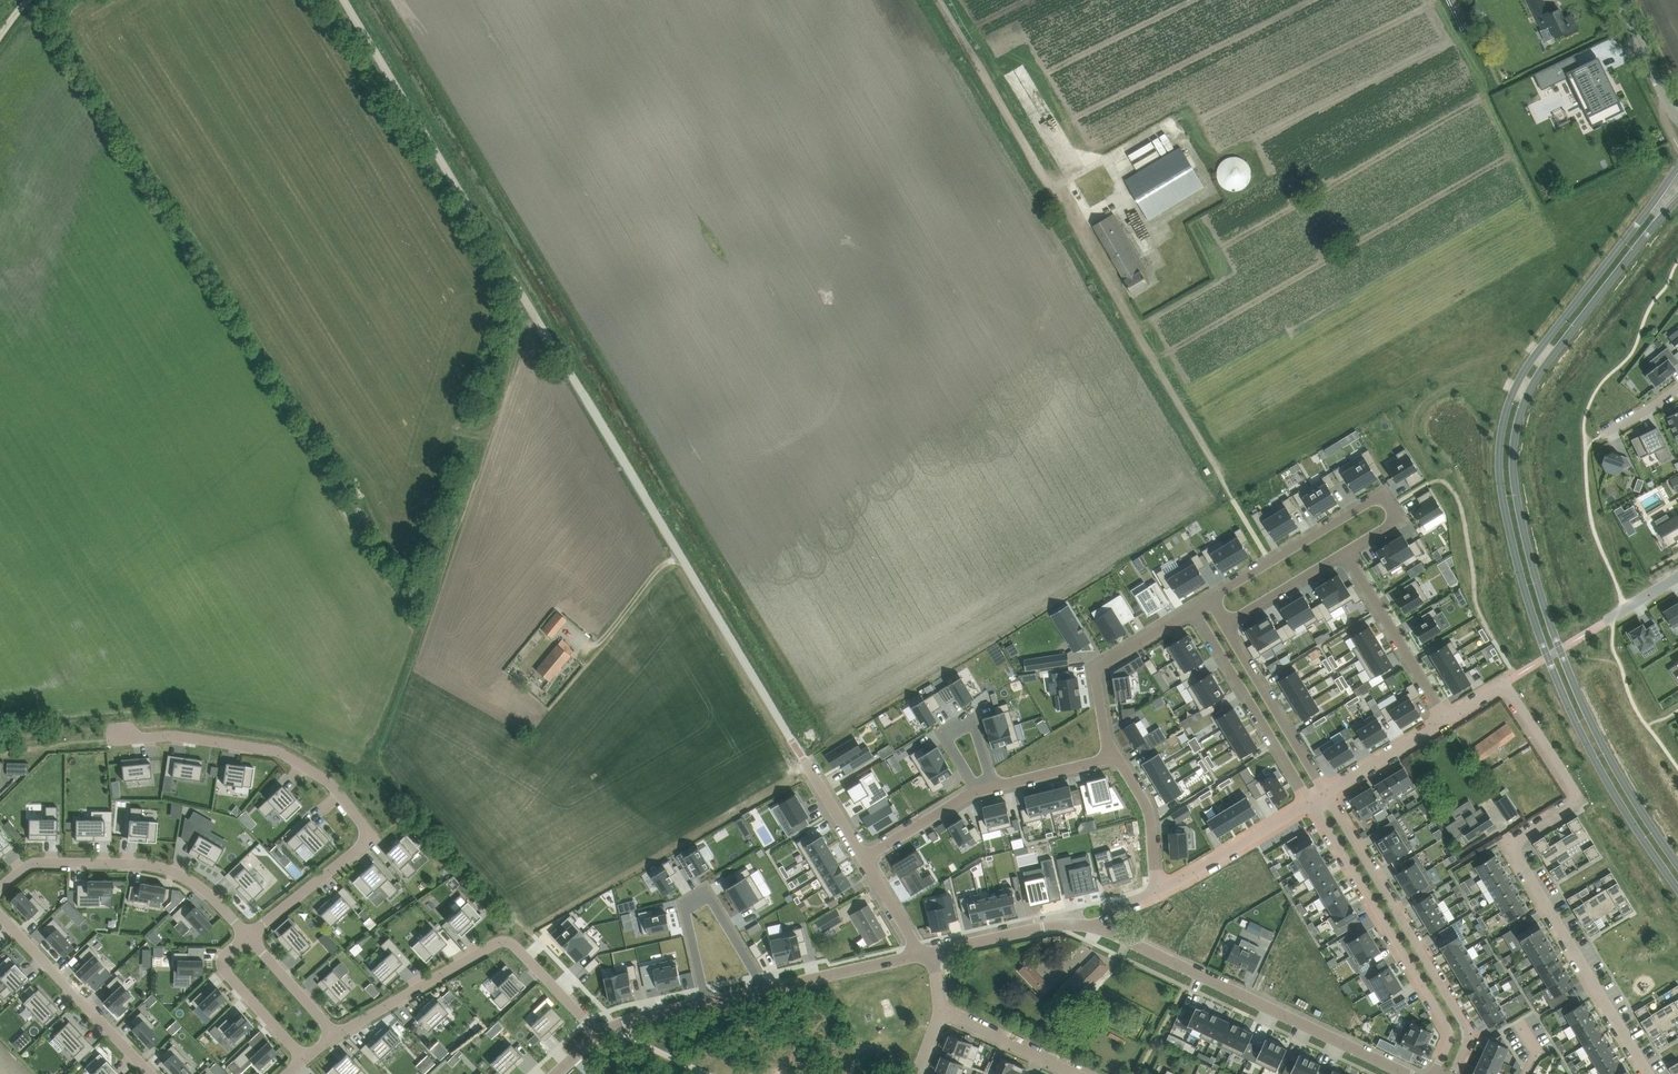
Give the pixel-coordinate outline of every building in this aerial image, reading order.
[(487,9),(493,6),(490,0),(482,0),(487,9)] [(1568,35),(1578,30),(1571,15),(1564,18),(1559,9),(1550,14),(1543,0),(1528,0),(1542,29),(1550,26),(1556,38),(1564,33),(1566,36),(1568,35)] [(1482,11),(1476,4),(1471,8),(1477,15),(1482,11)] [(1579,66),(1566,72),(1568,77),(1576,93),(1586,112),(1592,126),(1596,125),(1606,120),(1624,111),(1618,98),(1598,57),(1580,66),(1579,66)] [(1556,63),(1534,74),(1542,90),(1564,79),(1557,63),(1556,63)] [(1153,137),(1157,152),(1170,148),(1166,134),(1153,137)] [(1125,180),(1149,220),(1205,186),(1180,146),(1125,180)] [(1219,157),(1218,187),(1247,188),(1248,158),(1219,157)] [(1146,268),(1142,261),(1139,256),(1114,213),(1093,225),(1133,294),(1143,289),(1149,285),(1141,271),(1146,268)] [(1128,231),(1140,253),(1151,247),(1139,225),(1128,231)] [(1662,344),(1658,339),(1654,342),(1658,348),(1662,344)] [(1646,374),(1647,375),(1646,376),(1651,383),(1652,381),(1656,386),(1667,378),(1666,377),(1668,376),(1677,369),(1674,366),(1677,363),(1677,360),(1668,347),(1659,354),(1665,362),(1658,367),(1657,366),(1646,374)] [(1666,416),(1677,440),(1677,410),(1666,416)] [(1640,458),(1655,451),(1661,462),(1672,457),(1657,427),(1631,439),(1640,458)] [(1339,440),(1333,444),(1337,450),(1343,447),(1339,441),(1339,440)] [(1401,462),(1389,470),(1396,483),(1405,477),(1411,487),(1424,479),(1418,469),(1410,457),(1405,448),(1396,454),(1401,462)] [(1362,454),(1351,461),(1366,485),(1377,478),(1376,477),(1369,465),(1375,462),(1368,450),(1362,453),(1362,454)] [(1605,455),(1602,463),(1605,471),(1614,474),(1620,471),(1620,470),(1621,470),(1624,463),(1631,465),(1632,465),(1628,457),(1618,454),(1618,453),(1612,451),(1605,455)] [(1340,467),(1333,471),(1340,483),(1346,479),(1355,492),(1366,485),(1351,461),(1340,467)] [(1323,478),(1312,485),(1326,509),(1338,502),(1330,489),(1336,485),(1329,473),(1323,477),(1323,478)] [(1634,490),(1640,492),(1643,482),(1637,480),(1634,490)] [(1300,491),(1294,495),(1301,507),(1307,503),(1315,517),(1322,513),(1321,512),(1326,509),(1312,485),(1300,492),(1300,491)] [(1443,510),(1430,488),(1417,496),(1423,506),(1414,511),(1422,524),(1443,510)] [(1272,509),(1271,509),(1273,511),(1287,533),(1298,526),(1290,513),(1296,509),(1289,497),(1283,501),(1283,502),(1272,509)] [(1251,513),(1252,515),(1261,531),(1262,531),(1267,527),(1271,533),(1275,540),(1287,533),(1273,511),(1263,518),(1258,511),(1252,515),(1251,513)] [(1668,543),(1677,537),(1677,516),(1674,519),(1670,512),(1657,520),(1661,526),(1659,527),(1668,543)] [(1626,531),(1639,525),(1634,515),(1621,522),(1626,531)] [(1224,542),(1223,542),(1224,544),(1236,564),(1250,556),(1242,543),(1248,540),(1241,528),(1240,526),(1241,528),(1235,531),(1237,534),(1224,542)] [(1404,534),(1390,542),(1402,562),(1415,554),(1417,556),(1423,552),(1416,540),(1410,544),(1404,534)] [(1208,547),(1202,551),(1209,563),(1215,559),(1223,572),(1236,564),(1224,544),(1223,542),(1224,542),(1222,540),(1209,548),(1208,547),(1207,546),(1208,547)] [(1389,570),(1402,562),(1390,542),(1377,550),(1383,560),(1377,564),(1384,576),(1390,572),(1389,570)] [(1438,549),(1432,552),(1437,560),(1443,557),(1438,549)] [(1142,554),(1133,560),(1140,570),(1149,564),(1142,554)] [(1192,558),(1179,566),(1181,570),(1194,590),(1202,585),(1201,585),(1207,581),(1199,569),(1205,566),(1198,554),(1192,557),(1191,556),(1192,557),(1192,558)] [(1449,567),(1450,567),(1454,564),(1452,556),(1445,560),(1449,567)] [(1421,562),(1406,568),(1409,576),(1425,569),(1421,562)] [(1394,576),(1404,571),(1401,565),(1391,570),(1394,576)] [(1163,569),(1157,573),(1166,589),(1172,585),(1180,598),(1185,594),(1185,595),(1194,590),(1181,570),(1179,566),(1166,574),(1163,569),(1162,568),(1163,569)] [(1121,584),(1128,580),(1121,568),(1114,572),(1121,584)] [(1454,573),(1446,578),(1451,586),(1458,581),(1454,573)] [(1339,574),(1327,581),(1339,601),(1342,605),(1342,606),(1353,599),(1356,604),(1362,600),(1353,584),(1347,587),(1339,574)] [(1408,592),(1397,599),(1405,613),(1429,599),(1420,585),(1421,584),(1420,585),(1416,579),(1404,586),(1408,592)] [(1327,581),(1316,588),(1324,601),(1318,605),(1325,617),(1327,621),(1334,617),(1331,612),(1342,605),(1339,601),(1327,581)] [(1134,595),(1146,616),(1159,608),(1158,606),(1166,601),(1155,582),(1134,595)] [(1133,614),(1121,594),(1107,603),(1111,610),(1095,620),(1108,641),(1125,631),(1120,622),(1133,614)] [(1304,595),(1292,602),(1304,622),(1307,627),(1319,620),(1325,617),(1318,605),(1312,608),(1304,595)] [(1458,601),(1462,607),(1468,603),(1464,597),(1458,601)] [(1292,602),(1281,609),(1289,622),(1283,626),(1290,638),(1296,634),(1293,629),(1304,622),(1292,602)] [(1664,611),(1673,627),(1677,624),(1677,603),(1664,611)] [(1070,642),(1068,643),(1069,644),(1069,643),(1075,652),(1091,642),(1068,604),(1059,610),(1065,619),(1059,623),(1070,642)] [(1438,614),(1434,608),(1422,615),(1426,621),(1414,628),(1423,642),(1442,630),(1434,616),(1438,614)] [(567,620),(557,612),(542,630),(551,638),(567,620)] [(1269,616),(1257,623),(1270,643),(1272,647),(1283,641),(1284,641),(1290,638),(1283,626),(1277,629),(1269,616)] [(1257,623),(1246,630),(1254,643),(1248,647),(1255,659),(1261,655),(1261,654),(1272,648),(1272,647),(1270,643),(1257,623)] [(1662,635),(1656,624),(1646,629),(1643,624),(1635,629),(1634,627),(1627,631),(1632,640),(1634,639),(1640,651),(1654,643),(1653,641),(1662,635)] [(1370,626),(1352,636),(1358,646),(1358,647),(1376,636),(1370,626)] [(1167,647),(1165,648),(1167,647),(1175,660),(1196,647),(1197,648),(1197,647),(1192,639),(1188,634),(1167,647)] [(1358,646),(1353,649),(1354,649),(1360,659),(1364,656),(1382,646),(1376,636),(1358,647),(1358,646)] [(575,650),(562,639),(536,670),(549,681),(575,650)] [(1447,643),(1430,654),(1436,664),(1453,654),(1454,654),(1458,651),(1452,641),(1447,643)] [(1364,656),(1360,659),(1365,669),(1370,666),(1387,655),(1382,646),(1364,656)] [(1175,660),(1172,661),(1180,674),(1179,675),(1177,676),(1178,676),(1179,675),(1183,682),(1195,675),(1191,669),(1204,661),(1197,648),(1196,647),(1175,660)] [(1453,654),(1436,664),(1442,674),(1459,663),(1454,654),(1453,654)] [(1057,666),(1055,655),(1024,659),(1026,670),(1057,666)] [(1370,666),(1365,669),(1372,679),(1376,676),(1394,666),(1387,655),(1370,666)] [(1145,662),(1152,674),(1158,670),(1151,658),(1145,662)] [(1115,677),(1113,677),(1117,700),(1121,699),(1121,702),(1127,701),(1127,698),(1133,697),(1130,675),(1136,671),(1130,662),(1114,671),(1115,677)] [(1459,663),(1442,674),(1448,684),(1465,673),(1459,663)] [(1279,680),(1285,690),(1303,679),(1296,669),(1279,680)] [(1069,670),(1052,673),(1053,681),(1058,681),(1060,693),(1055,694),(1058,710),(1082,706),(1080,694),(1081,694),(1081,693),(1080,694),(1079,688),(1080,688),(1080,687),(1079,688),(1077,677),(1071,678),(1069,670)] [(1465,673),(1448,684),(1454,694),(1470,684),(1474,690),(1486,683),(1481,676),(1475,680),(1470,670),(1469,670),(1465,673)] [(945,687),(939,690),(947,703),(953,700),(957,697),(962,706),(975,698),(959,672),(946,680),(949,684),(945,687)] [(1195,675),(1183,682),(1186,688),(1185,689),(1187,688),(1194,699),(1218,684),(1212,673),(1198,680),(1195,675)] [(1303,679),(1285,690),(1291,700),(1309,689),(1303,679)] [(1373,686),(1369,680),(1364,683),(1354,689),(1358,696),(1373,686)] [(1164,692),(1169,688),(1166,682),(1160,685),(1164,692)] [(931,683),(924,688),(927,692),(934,688),(931,683)] [(1414,699),(1421,695),(1413,683),(1407,687),(1410,692),(1414,699)] [(1218,684),(1194,699),(1201,710),(1200,711),(1199,712),(1200,711),(1204,717),(1216,710),(1212,704),(1225,696),(1218,684)] [(1297,709),(1314,699),(1309,689),(1291,700),(1297,709)] [(922,695),(909,702),(925,728),(938,721),(933,712),(936,710),(942,706),(934,693),(928,697),(925,699),(922,695)] [(1408,693),(1398,699),(1400,704),(1411,721),(1421,715),(1411,698),(1408,693)] [(1162,695),(1153,701),(1157,708),(1166,702),(1162,695)] [(1314,699),(1297,709),(1303,720),(1321,709),(1314,699)] [(1387,706),(1381,709),(1383,713),(1388,721),(1395,718),(1401,728),(1411,721),(1400,704),(1398,699),(1387,706)] [(997,714),(984,718),(988,733),(1015,724),(1010,710),(1011,709),(1010,709),(1008,703),(995,707),(997,714)] [(1122,709),(1124,718),(1135,711),(1135,707),(1122,709)] [(1222,728),(1240,718),(1234,708),(1216,718),(1222,728)] [(1365,719),(1364,720),(1367,724),(1378,741),(1388,735),(1378,718),(1375,713),(1365,719)] [(1193,724),(1189,717),(1181,722),(1185,728),(1193,724)] [(1222,728),(1228,738),(1246,727),(1240,718),(1222,728)] [(1134,722),(1123,728),(1131,742),(1132,742),(1134,744),(1133,744),(1135,748),(1137,747),(1142,754),(1167,739),(1160,726),(1143,736),(1134,722)] [(1015,724),(988,733),(993,748),(1006,743),(1008,750),(1021,746),(1019,739),(1020,739),(1019,739),(1015,724)] [(1367,724),(1357,730),(1368,748),(1378,741),(1367,724)] [(1507,724),(1471,750),(1478,759),(1479,761),(1515,735),(1514,733),(1507,724)] [(1051,730),(1048,725),(1043,729),(1046,734),(1051,730)] [(1252,737),(1246,727),(1228,738),(1234,748),(1252,737)] [(1335,744),(1334,744),(1345,761),(1355,755),(1346,740),(1352,736),(1346,727),(1340,731),(1345,738),(1335,744)] [(1258,747),(1252,737),(1234,748),(1240,758),(1258,747)] [(1321,746),(1315,750),(1318,756),(1325,752),(1335,768),(1345,761),(1334,744),(1335,744),(1332,739),(1321,746)] [(835,754),(825,761),(833,773),(839,768),(841,771),(846,778),(867,764),(853,742),(844,748),(846,751),(837,757),(835,754)] [(878,751),(883,759),(894,752),(890,744),(878,751)] [(922,747),(910,754),(914,760),(913,761),(914,760),(922,774),(946,759),(938,746),(926,753),(922,747)] [(1149,773),(1167,762),(1161,753),(1143,763),(1149,773)] [(887,759),(891,766),(899,761),(895,754),(887,759)] [(169,755),(168,755),(165,775),(166,775),(200,781),(203,760),(189,758),(185,757),(185,760),(168,758),(169,755)] [(152,778),(150,757),(149,757),(149,760),(140,761),(139,758),(136,758),(121,760),(123,780),(152,778)] [(886,759),(881,762),(886,770),(890,767),(886,759)] [(946,759),(922,774),(930,787),(929,787),(929,788),(930,787),(934,793),(946,786),(942,780),(954,773),(946,759)] [(7,762),(7,774),(28,774),(28,763),(7,762)] [(1149,773),(1155,783),(1172,772),(1167,762),(1149,773)] [(254,767),(226,763),(223,783),(251,787),(254,767)] [(210,775),(217,776),(218,767),(211,766),(210,775)] [(1200,775),(1205,772),(1202,767),(1197,770),(1200,775)] [(1407,794),(1417,788),(1404,768),(1402,769),(1399,771),(1395,774),(1405,791),(1407,794)] [(1155,783),(1161,793),(1179,782),(1172,772),(1155,783)] [(1393,775),(1390,776),(1386,779),(1396,796),(1405,791),(1395,774),(1393,775)] [(1261,780),(1255,783),(1262,795),(1268,792),(1275,803),(1288,795),(1277,776),(1263,784),(1261,780)] [(1091,796),(1084,798),(1088,814),(1095,812),(1101,811),(1102,811),(1100,804),(1120,799),(1125,807),(1126,807),(1121,799),(1113,785),(1112,786),(1109,787),(1108,780),(1107,777),(1103,778),(1088,781),(1088,783),(1091,796)] [(859,782),(847,789),(855,803),(861,799),(867,808),(890,795),(884,785),(882,786),(877,778),(865,785),(862,780),(859,782)] [(1396,796),(1386,779),(1376,785),(1383,797),(1386,802),(1396,796)] [(1184,791),(1179,782),(1161,793),(1167,802),(1184,791)] [(301,806),(292,795),(282,785),(280,787),(258,808),(266,817),(275,808),(286,820),(301,806)] [(1070,785),(1058,788),(1063,808),(1065,813),(1076,810),(1075,805),(1083,803),(1079,788),(1071,790),(1070,785)] [(1386,802),(1383,797),(1379,799),(1372,787),(1362,794),(1373,813),(1378,820),(1389,814),(1384,806),(1384,807),(1382,804),(1386,802)] [(1058,788),(1048,791),(1052,810),(1053,816),(1065,813),(1063,808),(1058,788)] [(1048,791),(1037,793),(1041,813),(1042,813),(1052,810),(1048,791)] [(806,817),(809,815),(796,793),(780,803),(789,819),(781,823),(789,836),(810,823),(806,817)] [(1028,807),(1021,809),(1025,823),(1043,818),(1042,813),(1041,813),(1037,793),(1025,796),(1028,807)] [(1508,793),(1498,799),(1504,809),(1514,802),(1508,793)] [(1373,813),(1362,794),(1351,800),(1356,808),(1354,809),(1353,807),(1353,808),(1360,820),(1363,818),(1363,819),(1373,813)] [(1236,802),(1246,820),(1256,814),(1245,796),(1236,802)] [(1006,801),(995,804),(1001,829),(1012,826),(1006,801)] [(1430,809),(1425,801),(1419,805),(1424,812),(1430,809)] [(1236,802),(1226,808),(1237,826),(1246,820),(1236,802)] [(986,818),(979,820),(983,833),(989,832),(1001,829),(995,804),(983,807),(986,818)] [(1177,823),(1193,814),(1187,805),(1172,814),(1177,823)] [(29,840),(43,840),(43,839),(47,840),(47,837),(56,837),(56,840),(57,840),(58,806),(46,806),(46,819),(29,819),(29,840)] [(877,817),(869,822),(877,837),(898,824),(894,818),(898,816),(892,808),(887,811),(885,806),(874,813),(877,817)] [(128,837),(128,840),(142,841),(156,843),(158,822),(141,820),(142,808),(131,807),(128,837)] [(238,808),(234,808),(231,811),(237,816),(241,811),(238,808)] [(1226,808),(1216,814),(1227,831),(1237,826),(1226,808)] [(238,817),(242,822),(249,816),(244,811),(238,817)] [(1495,823),(1487,811),(1478,817),(1475,812),(1458,823),(1468,840),(1495,823)] [(1227,831),(1216,814),(1207,820),(1217,837),(1227,831)] [(1404,815),(1397,819),(1407,835),(1413,831),(1404,815)] [(1589,835),(1578,816),(1569,821),(1567,822),(1573,832),(1562,839),(1567,848),(1589,835)] [(736,821),(739,827),(746,823),(743,817),(736,821)] [(960,845),(974,837),(977,843),(978,842),(977,842),(983,838),(976,826),(970,829),(963,818),(949,826),(960,845)] [(111,837),(111,841),(112,841),(112,820),(76,819),(76,840),(90,840),(94,840),(94,837),(111,837)] [(309,822),(311,820),(311,819),(286,842),(294,851),(304,842),(315,854),(330,840),(320,829),(320,830),(318,827),(315,829),(309,822)] [(1376,841),(1383,852),(1407,837),(1396,819),(1383,827),(1388,834),(1376,841)] [(1095,820),(1088,821),(1090,830),(1097,828),(1095,820)] [(1090,832),(1093,847),(1124,839),(1124,842),(1135,840),(1131,823),(1090,832)] [(21,836),(14,826),(9,830),(17,840),(21,836)] [(1440,829),(1433,833),(1438,841),(1445,837),(1440,829)] [(939,838),(934,830),(929,834),(933,841),(939,838)] [(2,856),(5,854),(3,852),(10,846),(12,848),(13,848),(0,831),(0,858),(2,856)] [(1171,849),(1172,858),(1188,857),(1187,831),(1169,832),(1170,849),(1171,849)] [(420,850),(406,834),(396,844),(385,853),(387,856),(408,878),(416,870),(408,861),(420,850)] [(223,849),(199,835),(188,853),(189,853),(191,851),(199,855),(197,858),(201,860),(213,867),(223,849)] [(809,835),(797,842),(800,848),(807,859),(829,845),(823,835),(813,841),(809,835)] [(1295,860),(1316,847),(1317,847),(1310,835),(1301,841),(1297,835),(1284,843),(1288,849),(1295,860)] [(1584,850),(1590,860),(1592,859),(1601,854),(1589,835),(1567,848),(1573,857),(1584,850)] [(1544,836),(1543,837),(1534,842),(1545,861),(1567,848),(1562,839),(1550,846),(1544,836)] [(1407,837),(1383,852),(1389,863),(1413,848),(1407,837)] [(95,840),(95,850),(104,849),(104,840),(95,840)] [(276,845),(270,851),(275,856),(281,851),(276,845)] [(829,845),(807,859),(813,868),(835,855),(829,845)] [(917,887),(914,889),(914,890),(930,880),(918,862),(928,856),(922,846),(919,848),(917,846),(898,857),(900,860),(897,862),(901,869),(904,867),(917,887)] [(1321,857),(1316,847),(1295,860),(1300,869),(1321,857)] [(699,848),(686,856),(682,851),(683,852),(677,855),(684,867),(690,864),(697,875),(711,867),(699,848)] [(1566,875),(1567,874),(1561,864),(1573,857),(1567,848),(1545,861),(1557,881),(1566,875)] [(1121,883),(1131,880),(1131,878),(1133,877),(1134,877),(1131,868),(1134,867),(1130,857),(1128,857),(1126,851),(1125,851),(1127,858),(1114,862),(1110,849),(1094,854),(1103,887),(1120,881),(1121,883)] [(1396,874),(1403,885),(1427,870),(1417,854),(1404,861),(1408,867),(1396,874)] [(835,855),(813,868),(818,878),(840,865),(835,855)] [(1057,858),(1062,882),(1072,880),(1075,892),(1089,889),(1090,891),(1099,889),(1096,878),(1094,878),(1091,863),(1074,867),(1071,855),(1057,858)] [(1482,878),(1502,866),(1496,855),(1476,867),(1482,878)] [(1306,879),(1311,876),(1327,866),(1321,857),(1300,869),(1306,879)] [(1242,865),(1252,882),(1262,876),(1251,859),(1242,865)] [(664,863),(650,872),(664,895),(678,887),(671,875),(677,872),(670,860),(664,863),(663,862),(664,863)] [(1026,880),(1032,904),(1051,899),(1048,889),(1059,886),(1053,860),(1042,863),(1045,876),(1026,880)] [(239,891),(249,902),(264,888),(239,861),(224,876),(225,876),(227,874),(238,886),(236,888),(239,891)] [(374,863),(363,872),(353,882),(367,897),(379,886),(390,898),(399,890),(394,885),(376,865),(374,863)] [(840,865),(818,878),(824,888),(846,874),(840,865)] [(1252,882),(1242,865),(1232,870),(1242,887),(1252,882)] [(1333,876),(1327,866),(1311,876),(1317,886),(1333,876)] [(1482,878),(1489,889),(1509,877),(1502,866),(1482,878)] [(739,881),(727,888),(734,900),(758,885),(751,874),(752,873),(751,874),(748,868),(736,875),(739,881)] [(1433,881),(1427,870),(1403,885),(1409,896),(1433,881)] [(1607,888),(1595,895),(1601,904),(1623,891),(1611,872),(1602,877),(1601,878),(1607,888)] [(846,874),(824,888),(831,898),(853,884),(846,874)] [(1021,889),(1018,875),(1013,876),(1016,890),(1021,889)] [(1333,876),(1317,886),(1323,896),(1339,886),(1333,876)] [(952,888),(950,877),(944,880),(946,890),(952,888)] [(1221,877),(1211,883),(1221,900),(1231,894),(1221,877)] [(1489,889),(1496,900),(1516,888),(1509,877),(1489,889)] [(1595,883),(1597,888),(1604,884),(1601,879),(1595,883)] [(87,880),(87,881),(87,885),(78,885),(78,905),(100,906),(100,893),(112,893),(112,881),(113,881),(113,880),(112,880),(87,880)] [(402,887),(397,881),(394,885),(399,890),(402,887)] [(140,882),(140,883),(140,887),(131,886),(128,899),(150,903),(151,898),(163,900),(165,887),(165,886),(165,887),(140,882)] [(1221,900),(1211,883),(1201,889),(1212,906),(1221,900)] [(758,885),(734,900),(741,911),(753,904),(757,910),(769,903),(765,897),(766,896),(765,896),(765,897),(758,885)] [(327,901),(316,910),(331,926),(357,902),(345,888),(343,886),(342,887),(344,889),(332,900),(330,898),(327,901)] [(1012,886),(1000,889),(1001,894),(1002,894),(1006,914),(1018,911),(1013,891),(1012,886)] [(1329,905),(1345,896),(1339,886),(1323,896),(1320,898),(1325,907),(1329,905)] [(1496,900),(1502,911),(1522,899),(1516,888),(1496,900)] [(1587,888),(1579,892),(1582,897),(1590,892),(1587,888)] [(1601,904),(1606,913),(1618,907),(1624,916),(1625,915),(1634,910),(1623,891),(1601,904)] [(28,900),(20,892),(11,900),(10,901),(28,919),(27,919),(28,919),(28,918),(31,915),(36,920),(46,911),(33,897),(28,900)] [(1416,907),(1417,909),(1420,914),(1437,904),(1440,902),(1434,892),(1414,904),(1416,907)] [(1579,918),(1601,904),(1595,895),(1584,902),(1578,892),(1576,893),(1567,899),(1579,918)] [(939,908),(928,911),(933,930),(950,927),(949,921),(957,919),(951,894),(937,897),(939,908)] [(979,894),(960,898),(963,912),(970,910),(972,921),(984,919),(980,899),(979,894)] [(1001,894),(991,896),(995,916),(1006,914),(1002,894),(1001,894)] [(176,906),(182,900),(178,895),(171,901),(165,907),(170,912),(176,906)] [(980,899),(984,919),(995,916),(991,896),(980,899)] [(1329,905),(1334,915),(1350,905),(1345,896),(1329,905)] [(473,904),(482,912),(486,908),(478,899),(473,904)] [(1529,910),(1522,899),(1502,911),(1509,922),(1529,910)] [(801,902),(798,904),(802,911),(808,907),(804,900),(801,902)] [(72,905),(68,901),(61,907),(67,913),(74,907),(72,905)] [(447,921),(461,936),(482,917),(468,901),(447,921)] [(627,911),(625,902),(618,904),(621,912),(627,911)] [(191,910),(185,903),(172,916),(178,922),(181,919),(190,929),(194,925),(202,933),(212,925),(212,924),(195,906),(194,906),(195,907),(191,910)] [(860,919),(856,921),(869,944),(886,934),(869,904),(856,912),(860,919)] [(1350,905),(1334,915),(1333,915),(1340,927),(1358,915),(1352,904),(1350,905)] [(1422,916),(1423,918),(1426,923),(1443,913),(1437,904),(1420,914),(1422,916)] [(1579,918),(1590,937),(1599,931),(1601,930),(1595,920),(1606,913),(1601,904),(1579,918)] [(359,913),(365,920),(370,917),(363,909),(359,913)] [(652,909),(639,912),(640,919),(639,919),(639,920),(640,919),(644,935),(671,929),(667,913),(654,916),(652,909)] [(845,913),(820,928),(826,939),(851,924),(845,913)] [(1448,922),(1443,913),(1426,923),(1431,932),(1448,922)] [(565,929),(555,939),(566,950),(584,933),(583,933),(574,922),(577,920),(577,919),(576,920),(571,915),(560,924),(565,929)] [(289,917),(273,931),(278,936),(277,938),(286,949),(286,948),(289,951),(291,949),(297,956),(297,957),(295,958),(295,959),(297,957),(300,955),(311,945),(304,937),(293,925),(295,923),(289,917)] [(68,934),(53,918),(43,928),(49,935),(46,938),(46,937),(45,938),(46,938),(63,956),(63,957),(64,956),(63,956),(72,947),(64,938),(68,934)] [(1275,932),(1262,927),(1251,921),(1247,929),(1259,935),(1271,940),(1275,932)] [(1520,948),(1524,946),(1544,934),(1545,933),(1538,922),(1527,929),(1523,923),(1510,931),(1520,948)] [(795,929),(783,931),(789,959),(802,956),(802,955),(799,942),(806,940),(803,927),(796,928),(795,927),(795,929)] [(1436,941),(1443,952),(1444,951),(1461,941),(1466,938),(1459,927),(1436,941)] [(412,947),(426,962),(447,943),(433,928),(412,947)] [(162,939),(154,930),(147,937),(155,945),(162,939)] [(1374,941),(1367,930),(1356,937),(1353,931),(1340,939),(1350,956),(1355,953),(1374,941)] [(584,933),(566,950),(576,962),(586,952),(591,957),(601,948),(596,943),(597,942),(596,943),(585,931),(583,933),(584,933)] [(783,931),(770,934),(776,962),(789,959),(783,931)] [(1544,934),(1524,946),(1530,956),(1550,944),(1549,942),(1550,942),(1547,939),(1544,934)] [(411,962),(412,961),(389,937),(380,945),(389,954),(371,970),(385,986),(399,973),(397,972),(396,971),(409,960),(410,961),(411,962)] [(1234,961),(1254,971),(1260,956),(1256,954),(1260,946),(1243,938),(1239,946),(1235,945),(1229,959),(1234,961)] [(1355,953),(1361,964),(1381,952),(1374,941),(1355,953)] [(1467,950),(1461,941),(1444,951),(1450,960),(1467,950)] [(339,947),(334,942),(327,948),(331,954),(339,947)] [(756,942),(750,946),(757,958),(763,954),(756,942)] [(1536,966),(1556,954),(1555,953),(1556,952),(1554,949),(1553,949),(1550,944),(1530,956),(1536,966)] [(96,953),(89,945),(79,955),(85,962),(75,972),(75,973),(76,972),(84,981),(93,973),(97,977),(106,968),(93,955),(96,953)] [(163,947),(154,947),(154,956),(163,956),(163,947)] [(142,958),(151,958),(151,949),(142,949),(142,958)] [(1472,959),(1467,950),(1450,960),(1455,969),(1472,959)] [(188,952),(174,952),(174,960),(178,960),(177,978),(190,978),(190,973),(202,973),(202,960),(203,960),(203,959),(188,959),(188,952)] [(1543,977),(1562,965),(1561,963),(1562,963),(1560,959),(1559,959),(1556,954),(1536,966),(1543,977)] [(18,967),(8,956),(0,964),(0,978),(7,985),(0,992),(0,994),(5,999),(26,979),(28,977),(18,967)] [(1078,974),(1066,985),(1078,997),(1108,968),(1097,956),(1084,968),(1082,966),(1076,972),(1078,974)] [(594,958),(584,967),(589,973),(599,963),(594,958)] [(676,958),(664,961),(670,986),(682,983),(676,958)] [(1455,969),(1461,979),(1478,968),(1472,959),(1455,969)] [(722,975),(718,960),(706,963),(710,979),(722,975)] [(319,967),(324,973),(331,967),(326,961),(319,967)] [(664,961),(653,963),(658,989),(670,986),(664,961)] [(1043,979),(1028,963),(1020,970),(1036,987),(1043,979)] [(506,964),(490,979),(502,991),(495,997),(503,1006),(525,985),(506,964)] [(628,969),(615,972),(615,974),(616,974),(621,997),(634,994),(631,980),(638,978),(635,964),(628,966),(628,965),(627,965),(628,969)] [(1548,986),(1568,974),(1568,973),(1566,969),(1566,970),(1562,965),(1543,977),(1548,986)] [(1374,990),(1396,977),(1389,966),(1378,973),(1374,967),(1362,975),(1372,992),(1375,991),(1374,990)] [(1483,977),(1478,968),(1461,979),(1466,987),(1465,988),(1483,977)] [(317,984),(319,982),(320,982),(326,989),(324,991),(326,993),(326,994),(336,1004),(351,990),(332,969),(319,981),(317,983),(317,984)] [(615,974),(603,977),(608,1000),(621,997),(616,974),(615,974)] [(1568,974),(1548,986),(1555,997),(1548,1001),(1552,1007),(1569,998),(1565,991),(1575,985),(1574,984),(1574,983),(1572,980),(1568,974)] [(124,982),(117,975),(107,985),(113,992),(103,1002),(103,1001),(102,1002),(103,1002),(112,1011),(121,1003),(124,1006),(134,998),(121,985),(124,982)] [(1374,990),(1375,991),(1381,1001),(1402,988),(1396,977),(1374,990)] [(1471,999),(1489,988),(1483,977),(1465,988),(1471,999)] [(370,982),(364,986),(370,996),(376,993),(370,982)] [(30,997),(36,991),(30,985),(25,991),(30,997)] [(1669,1017),(1677,1011),(1677,985),(1670,990),(1669,990),(1675,1000),(1663,1007),(1669,1017)] [(217,987),(216,987),(206,997),(201,991),(191,1001),(196,1007),(198,1004),(211,1018),(220,1009),(216,1005),(225,997),(217,988),(217,987)] [(49,1004),(51,1002),(49,999),(39,988),(36,991),(30,997),(24,1003),(43,1024),(56,1011),(58,1009),(56,1010),(55,1011),(49,1004)] [(1473,998),(1478,1007),(1495,997),(1489,988),(1471,999),(1473,998)] [(447,1002),(454,996),(447,989),(441,996),(447,1002)] [(145,1001),(150,1006),(156,1000),(151,995),(145,1001)] [(416,1018),(414,1016),(413,1017),(415,1019),(427,1032),(448,1012),(434,997),(423,1007),(424,1007),(421,1010),(423,1012),(416,1018)] [(1483,1016),(1500,1006),(1495,997),(1478,1007),(1483,1016)] [(1378,1006),(1382,1013),(1394,1005),(1390,998),(1378,1006)] [(1571,1025),(1591,1013),(1588,1007),(1586,1003),(1585,1002),(1574,1008),(1571,1002),(1557,1010),(1562,1017),(1565,1014),(1571,1025)] [(1202,1009),(1191,1003),(1190,1004),(1191,1004),(1183,1021),(1182,1021),(1182,1022),(1180,1027),(1191,1032),(1202,1009)] [(1635,1011),(1647,1030),(1669,1017),(1663,1007),(1652,1014),(1646,1004),(1644,1005),(1635,1011)] [(1398,1012),(1394,1005),(1382,1013),(1386,1019),(1398,1012)] [(551,1006),(530,1025),(543,1038),(550,1031),(552,1034),(565,1021),(551,1006)] [(1507,1017),(1500,1006),(1483,1016),(1490,1027),(1507,1017)] [(1202,1009),(1191,1032),(1194,1027),(1203,1032),(1201,1037),(1212,1013),(1202,1009)] [(1674,1026),(1677,1024),(1677,1011),(1669,1017),(1674,1026)] [(155,1026),(141,1012),(131,1021),(135,1026),(132,1029),(131,1029),(131,1030),(131,1029),(149,1048),(150,1048),(149,1047),(159,1039),(150,1030),(155,1026)] [(1201,1037),(1211,1042),(1222,1018),(1212,1013),(1201,1037)] [(1591,1013),(1571,1025),(1578,1035),(1598,1023),(1594,1017),(1595,1017),(1592,1013),(1592,1014),(1591,1013)] [(215,1025),(209,1030),(216,1038),(221,1033),(221,1034),(222,1033),(224,1031),(232,1041),(236,1045),(245,1036),(242,1032),(251,1024),(242,1015),(243,1014),(242,1014),(231,1024),(227,1019),(217,1027),(215,1025)] [(1647,1030),(1658,1049),(1667,1044),(1669,1043),(1663,1033),(1674,1026),(1669,1017),(1647,1030)] [(1212,1042),(1214,1037),(1223,1041),(1221,1046),(1222,1046),(1233,1023),(1222,1018),(1211,1042),(1212,1042)] [(1407,1020),(1402,1031),(1428,1044),(1428,1043),(1427,1043),(1432,1032),(1407,1020)] [(93,1046),(91,1048),(80,1036),(82,1034),(79,1031),(69,1021),(54,1035),(79,1061),(92,1049),(94,1047),(93,1046)] [(503,1027),(497,1021),(493,1026),(499,1032),(503,1027)] [(1232,1051),(1243,1028),(1233,1023),(1222,1046),(1232,1051)] [(1584,1045),(1604,1033),(1600,1027),(1601,1027),(1599,1024),(1598,1024),(1598,1023),(1578,1035),(1584,1045)] [(386,1024),(376,1034),(373,1037),(375,1039),(363,1050),(362,1050),(361,1048),(360,1049),(362,1051),(374,1064),(400,1039),(386,1024)] [(1243,1028),(1232,1051),(1249,1059),(1257,1043),(1251,1040),(1254,1032),(1253,1032),(1253,1033),(1243,1028)] [(1423,1055),(1428,1044),(1402,1031),(1396,1042),(1401,1044),(1400,1046),(1399,1046),(1399,1047),(1413,1054),(1414,1053),(1412,1052),(1413,1050),(1423,1055)] [(1590,1055),(1610,1043),(1607,1038),(1607,1037),(1605,1034),(1604,1034),(1604,1033),(1584,1045),(1590,1055)] [(530,1039),(535,1044),(540,1039),(535,1034),(530,1039)] [(947,1037),(943,1046),(945,1046),(945,1048),(961,1054),(958,1062),(958,1063),(964,1065),(972,1068),(980,1047),(972,1044),(971,1043),(964,1040),(959,1038),(959,1037),(951,1034),(951,1035),(950,1035),(949,1037),(947,1037)] [(964,1040),(971,1043),(973,1037),(966,1034),(964,1040)] [(1493,1057),(1502,1061),(1508,1047),(1506,1046),(1507,1044),(1502,1034),(1498,1036),(1501,1041),(1493,1057)] [(1484,1052),(1493,1057),(1501,1041),(1498,1036),(1492,1040),(1490,1039),(1484,1052)] [(1267,1038),(1266,1038),(1263,1045),(1257,1043),(1249,1059),(1266,1067),(1276,1044),(1266,1039),(1267,1038)] [(1381,1038),(1377,1045),(1390,1051),(1394,1044),(1381,1038)] [(268,1041),(267,1041),(257,1051),(250,1044),(234,1060),(241,1067),(250,1059),(262,1072),(271,1063),(267,1059),(276,1051),(268,1042),(268,1041)] [(449,1052),(438,1041),(429,1049),(440,1060),(449,1052)] [(1596,1066),(1616,1054),(1613,1048),(1611,1044),(1610,1043),(1590,1055),(1596,1066)] [(490,1063),(497,1071),(500,1073),(509,1073),(515,1069),(517,1066),(515,1064),(522,1057),(523,1058),(524,1060),(525,1059),(523,1057),(515,1048),(511,1044),(490,1063)] [(1287,1048),(1286,1048),(1276,1044),(1266,1067),(1276,1072),(1287,1048)] [(186,1059),(172,1045),(167,1049),(163,1053),(162,1054),(167,1059),(164,1062),(163,1062),(163,1063),(173,1073),(188,1073),(189,1073),(181,1064),(186,1059)] [(1480,1062),(1498,1070),(1502,1061),(1493,1057),(1484,1052),(1480,1062)] [(119,1073),(100,1053),(85,1067),(91,1073),(119,1073)] [(327,1073),(367,1073),(347,1053),(326,1073),(327,1073)] [(1310,1059),(1300,1055),(1300,1054),(1296,1061),(1290,1058),(1283,1073),(1303,1073),(1310,1059)] [(1623,1063),(1622,1063),(1619,1058),(1617,1054),(1617,1055),(1616,1054),(1596,1066),(1601,1073),(1606,1073),(1623,1063)] [(427,1055),(421,1061),(429,1069),(435,1063),(427,1055)] [(942,1056),(941,1059),(939,1058),(935,1067),(937,1068),(937,1069),(949,1073),(965,1073),(962,1072),(964,1065),(958,1063),(958,1062),(942,1056)] [(1014,1063),(1002,1057),(994,1073),(988,1070),(986,1073),(1009,1073),(1014,1063)] [(1303,1073),(1316,1073),(1321,1064),(1320,1063),(1320,1064),(1310,1059),(1303,1073)] [(216,1073),(222,1068),(216,1062),(209,1068),(215,1073),(216,1073)] [(1480,1073),(1496,1073),(1498,1070),(1480,1062),(1475,1072),(1480,1073)] [(1673,1073),(1677,1073),(1677,1062),(1669,1067),(1673,1073)] [(1027,1069),(1014,1063),(1009,1073),(1024,1073),(1027,1069)] [(1623,1063),(1606,1073),(1630,1073),(1623,1063)]
